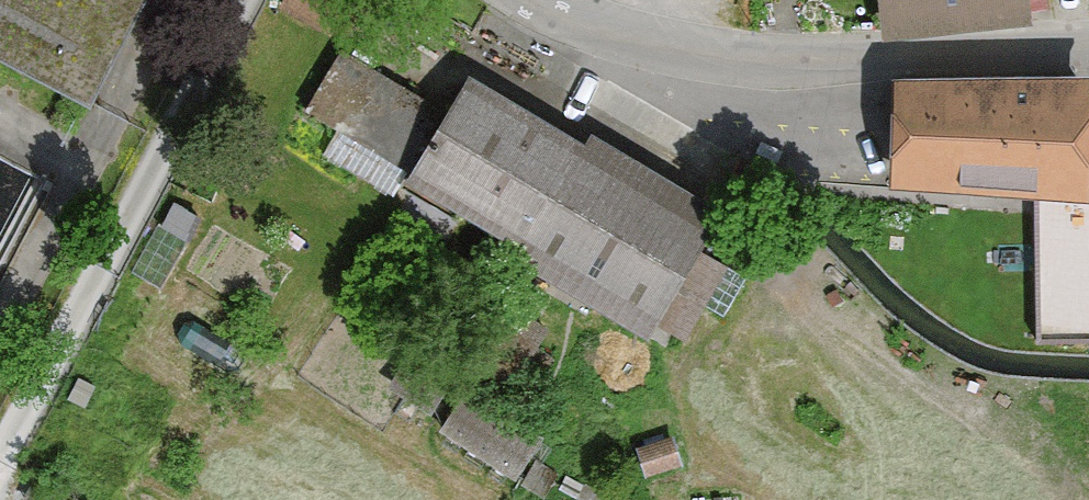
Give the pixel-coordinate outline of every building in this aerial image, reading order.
[(91,98),(142,0),(0,0),(0,50),(91,98)] [(1029,0),(883,0),(885,24),(1030,11),(1029,0)] [(687,336),(730,263),(697,244),(724,199),(593,123),(587,133),(470,65),(444,109),(342,49),(305,112),(520,238),(514,249),(648,328),(654,317),(687,336)] [(893,83),(891,132),(891,186),(1036,197),(1036,186),(1088,189),(1088,85),(893,83)] [(1036,197),(1036,341),(1088,340),(1088,189),(1036,186),(1036,197)] [(549,324),(503,295),(466,353),(530,393),(553,358),(535,347),(549,324)] [(536,430),(466,385),(439,425),(514,473),(541,433),(536,430)] [(675,430),(634,441),(643,473),(684,461),(675,430)] [(558,469),(536,457),(524,477),(546,490),(558,469)] [(567,474),(559,489),(579,499),(598,499),(602,493),(567,474)]
